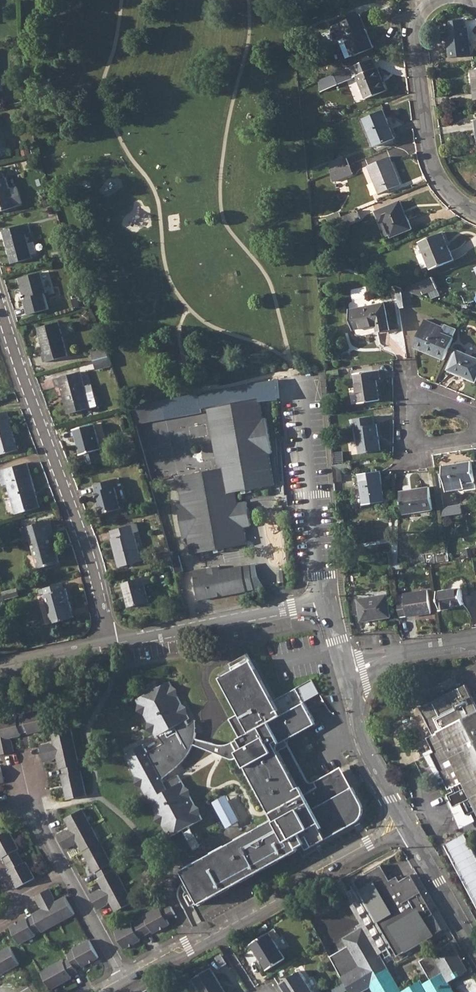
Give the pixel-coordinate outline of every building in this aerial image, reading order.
[(338,39),(339,40),(347,58),(375,47),(367,29),(364,30),(358,15),(340,23),(333,25),(331,29),(335,38),(338,39)] [(446,30),(447,40),(449,40),(451,49),(448,49),(449,57),(472,55),(468,27),(466,28),(465,19),(453,21),(448,21),(448,30),(446,30)] [(372,59),(350,67),(355,78),(357,77),(366,99),(387,90),(378,68),(376,69),(372,59)] [(335,74),(320,79),(321,91),(323,90),(339,83),(335,74)] [(384,111),(365,119),(376,146),(396,138),(384,111)] [(342,157),(329,162),(331,173),(346,167),(342,157)] [(390,158),(369,166),(380,193),(401,185),(390,158)] [(346,167),(331,173),(332,183),(353,174),(350,166),(346,167)] [(15,207),(15,206),(22,204),(18,189),(10,191),(6,177),(5,177),(3,170),(0,171),(0,212),(15,207)] [(398,201),(375,211),(380,224),(385,222),(392,238),(413,230),(406,213),(404,214),(398,201)] [(358,211),(340,218),(343,227),(361,219),(358,211)] [(28,223),(3,230),(12,263),(32,258),(26,234),(31,232),(28,223)] [(35,257),(40,255),(34,232),(30,234),(35,257)] [(443,233),(420,242),(431,270),(454,260),(443,233)] [(42,271),(20,278),(25,294),(22,295),(23,299),(25,299),(29,314),(49,308),(45,293),(47,292),(42,271)] [(433,277),(403,289),(420,296),(438,289),(433,277)] [(386,303),(351,310),(354,329),(377,325),(378,332),(391,330),(386,303)] [(414,347),(444,359),(452,339),(441,334),(444,329),(425,321),(414,347)] [(58,322),(38,327),(45,353),(43,354),(45,362),(68,356),(58,322)] [(444,329),(441,334),(452,339),(455,331),(445,327),(444,329)] [(106,349),(92,352),(94,360),(109,356),(106,349)] [(448,369),(475,381),(475,358),(456,350),(448,369)] [(109,356),(94,360),(96,368),(112,364),(109,356)] [(379,370),(354,374),(359,403),(380,399),(377,380),(381,379),(379,370)] [(81,372),(54,379),(56,387),(61,386),(68,414),(98,406),(94,392),(87,393),(81,372)] [(218,469),(178,477),(183,505),(178,506),(184,539),(189,538),(192,555),(215,551),(224,550),(248,546),(245,528),(252,527),(248,503),(239,505),(237,494),(244,493),(253,491),(275,487),(270,455),(274,454),(269,420),(264,421),(261,400),(209,409),(218,469)] [(136,406),(131,406),(135,424),(167,418),(163,401),(136,406)] [(0,413),(0,455),(18,450),(7,411),(0,413)] [(374,416),(351,420),(352,427),(355,427),(360,454),(381,450),(377,423),(375,424),(374,416)] [(94,424),(74,430),(81,455),(87,453),(90,464),(104,461),(94,424)] [(471,462),(442,466),(446,492),(464,489),(463,484),(474,482),(471,462)] [(0,471),(0,475),(3,486),(8,485),(17,515),(41,507),(28,463),(0,471)] [(361,486),(355,487),(358,506),(385,502),(380,472),(359,475),(361,486)] [(117,479),(94,484),(96,492),(94,493),(100,514),(120,509),(115,487),(119,486),(117,479)] [(430,488),(400,492),(404,515),(433,510),(430,488)] [(444,508),(440,508),(442,517),(456,515),(455,506),(444,508)] [(50,520),(22,528),(25,542),(31,541),(39,569),(60,562),(55,547),(58,546),(50,520)] [(137,524),(111,531),(113,538),(112,539),(120,567),(142,561),(134,533),(139,531),(137,524)] [(179,556),(172,558),(173,562),(176,573),(183,572),(179,556)] [(249,567),(243,568),(247,592),(253,591),(249,567)] [(247,592),(243,568),(220,571),(220,568),(193,572),(197,600),(247,592)] [(279,572),(280,583),(288,582),(287,572),(279,572)] [(150,575),(122,583),(129,607),(149,602),(145,585),(152,583),(150,575)] [(40,596),(44,595),(64,589),(63,583),(38,590),(40,596)] [(18,588),(3,592),(3,594),(6,600),(20,596),(18,588)] [(64,589),(44,595),(53,624),(75,617),(66,588),(64,589)] [(460,588),(438,592),(441,611),(449,610),(449,607),(463,605),(460,588)] [(405,601),(397,602),(400,617),(407,616),(408,617),(431,613),(428,590),(404,594),(404,598),(405,601)] [(387,595),(358,600),(362,622),(391,617),(387,595)] [(187,893),(193,905),(200,902),(207,898),(208,900),(219,893),(218,891),(231,884),(232,886),(244,880),(243,878),(256,870),(257,873),(269,866),(267,864),(280,857),(282,859),(294,852),(292,851),(299,847),(303,845),(306,850),(356,822),(360,819),(362,816),(364,811),(364,806),(353,786),(350,788),(342,773),(312,790),(283,738),(315,721),(305,702),(297,687),(274,700),(271,701),(269,697),(272,696),(263,679),(260,681),(253,670),(257,668),(252,660),(220,677),(225,686),(228,684),(234,695),(231,697),(239,713),(229,719),(240,738),(228,744),(222,744),(217,743),(196,738),(197,732),(190,724),(187,719),(191,717),(170,678),(159,684),(155,686),(152,680),(143,685),(146,691),(135,697),(156,735),(157,735),(162,743),(148,751),(145,747),(141,749),(139,745),(124,753),(170,837),(185,829),(190,826),(205,818),(184,780),(183,780),(179,774),(165,782),(163,777),(185,759),(190,752),(194,744),(230,758),(233,759),(241,756),(275,819),(277,821),(263,828),(262,826),(251,832),(252,835),(239,842),(238,839),(226,846),(227,848),(214,855),(213,853),(202,859),(202,860),(203,862),(190,869),(189,867),(182,870),(193,888),(189,890),(187,893)] [(263,679),(257,668),(253,670),(260,681),(263,679)] [(305,702),(320,693),(312,679),(297,687),(305,702)] [(234,695),(228,684),(225,686),(231,697),(234,695)] [(428,737),(432,744),(435,751),(431,753),(449,789),(453,787),(455,791),(448,794),(455,807),(463,803),(469,815),(475,812),(475,707),(465,685),(438,698),(430,702),(420,707),(433,734),(428,737)] [(15,752),(13,742),(10,740),(10,738),(22,735),(21,733),(28,731),(29,734),(52,728),(48,708),(24,714),(25,716),(17,718),(17,716),(0,720),(0,755),(15,752)] [(350,788),(353,786),(342,766),(314,781),(311,781),(308,779),(288,741),(289,739),(291,738),(316,723),(315,721),(283,738),(312,790),(342,773),(350,788)] [(50,743),(40,745),(44,762),(55,760),(56,757),(58,757),(61,769),(63,768),(65,775),(62,776),(68,799),(87,795),(81,772),(80,772),(78,765),(80,764),(71,728),(52,733),(55,744),(52,745),(50,743)] [(228,794),(215,801),(229,826),(242,819),(228,794)] [(67,830),(58,835),(66,849),(75,844),(75,842),(78,841),(95,873),(98,872),(101,878),(99,879),(105,889),(103,890),(100,890),(91,895),(99,909),(108,905),(109,902),(111,901),(117,912),(133,903),(116,870),(113,871),(110,864),(112,863),(83,810),(66,819),(72,830),(70,831),(67,830)] [(274,820),(262,826),(263,828),(277,821),(275,819),(274,820)] [(190,826),(185,829),(191,841),(194,846),(200,843),(190,826)] [(251,832),(238,839),(239,842),(252,835),(251,832)] [(0,839),(0,854),(3,858),(4,857),(12,870),(10,872),(19,888),(35,878),(26,862),(24,863),(17,850),(19,849),(10,833),(0,839)] [(475,900),(475,862),(457,834),(440,845),(475,900)] [(226,846),(213,853),(214,855),(227,848),(226,846)] [(280,857),(267,864),(269,866),(282,859),(280,857)] [(189,867),(190,869),(203,862),(202,860),(202,859),(200,860),(189,867)] [(382,865),(355,881),(399,956),(444,930),(412,874),(401,881),(398,876),(391,880),(382,865)] [(256,870),(243,878),(244,880),(257,873),(256,870)] [(218,891),(219,893),(232,886),(231,884),(218,891)] [(27,918),(11,927),(21,944),(37,935),(36,933),(42,929),(43,932),(75,914),(66,897),(56,902),(54,900),(56,898),(50,889),(36,896),(41,906),(43,906),(45,908),(34,914),(35,916),(28,920),(27,918)] [(163,911),(161,907),(145,916),(146,918),(133,925),(132,923),(116,932),(125,949),(142,940),(140,937),(153,931),(154,933),(170,924),(167,919),(163,911)] [(172,907),(163,911),(167,919),(176,914),(172,907)] [(330,957),(345,983),(350,991),(363,991),(371,987),(374,991),(402,991),(380,955),(376,956),(373,951),(374,950),(363,927),(344,939),(348,946),(330,957)] [(274,929),(251,945),(267,970),(285,958),(275,943),(274,941),(280,937),(274,929)] [(99,957),(90,940),(74,949),(75,951),(68,955),(71,959),(64,963),(63,961),(42,972),(52,989),(72,977),(71,975),(78,972),(76,967),(82,964),(83,966),(99,957)] [(451,987),(448,982),(467,972),(451,943),(419,961),(431,982),(423,986),(421,981),(402,991),(453,991),(451,987)] [(20,963),(10,947),(0,952),(0,974),(20,963)] [(193,979),(202,991),(227,991),(210,968),(193,979)] [(281,985),(286,991),(314,991),(301,971),(281,985)]
